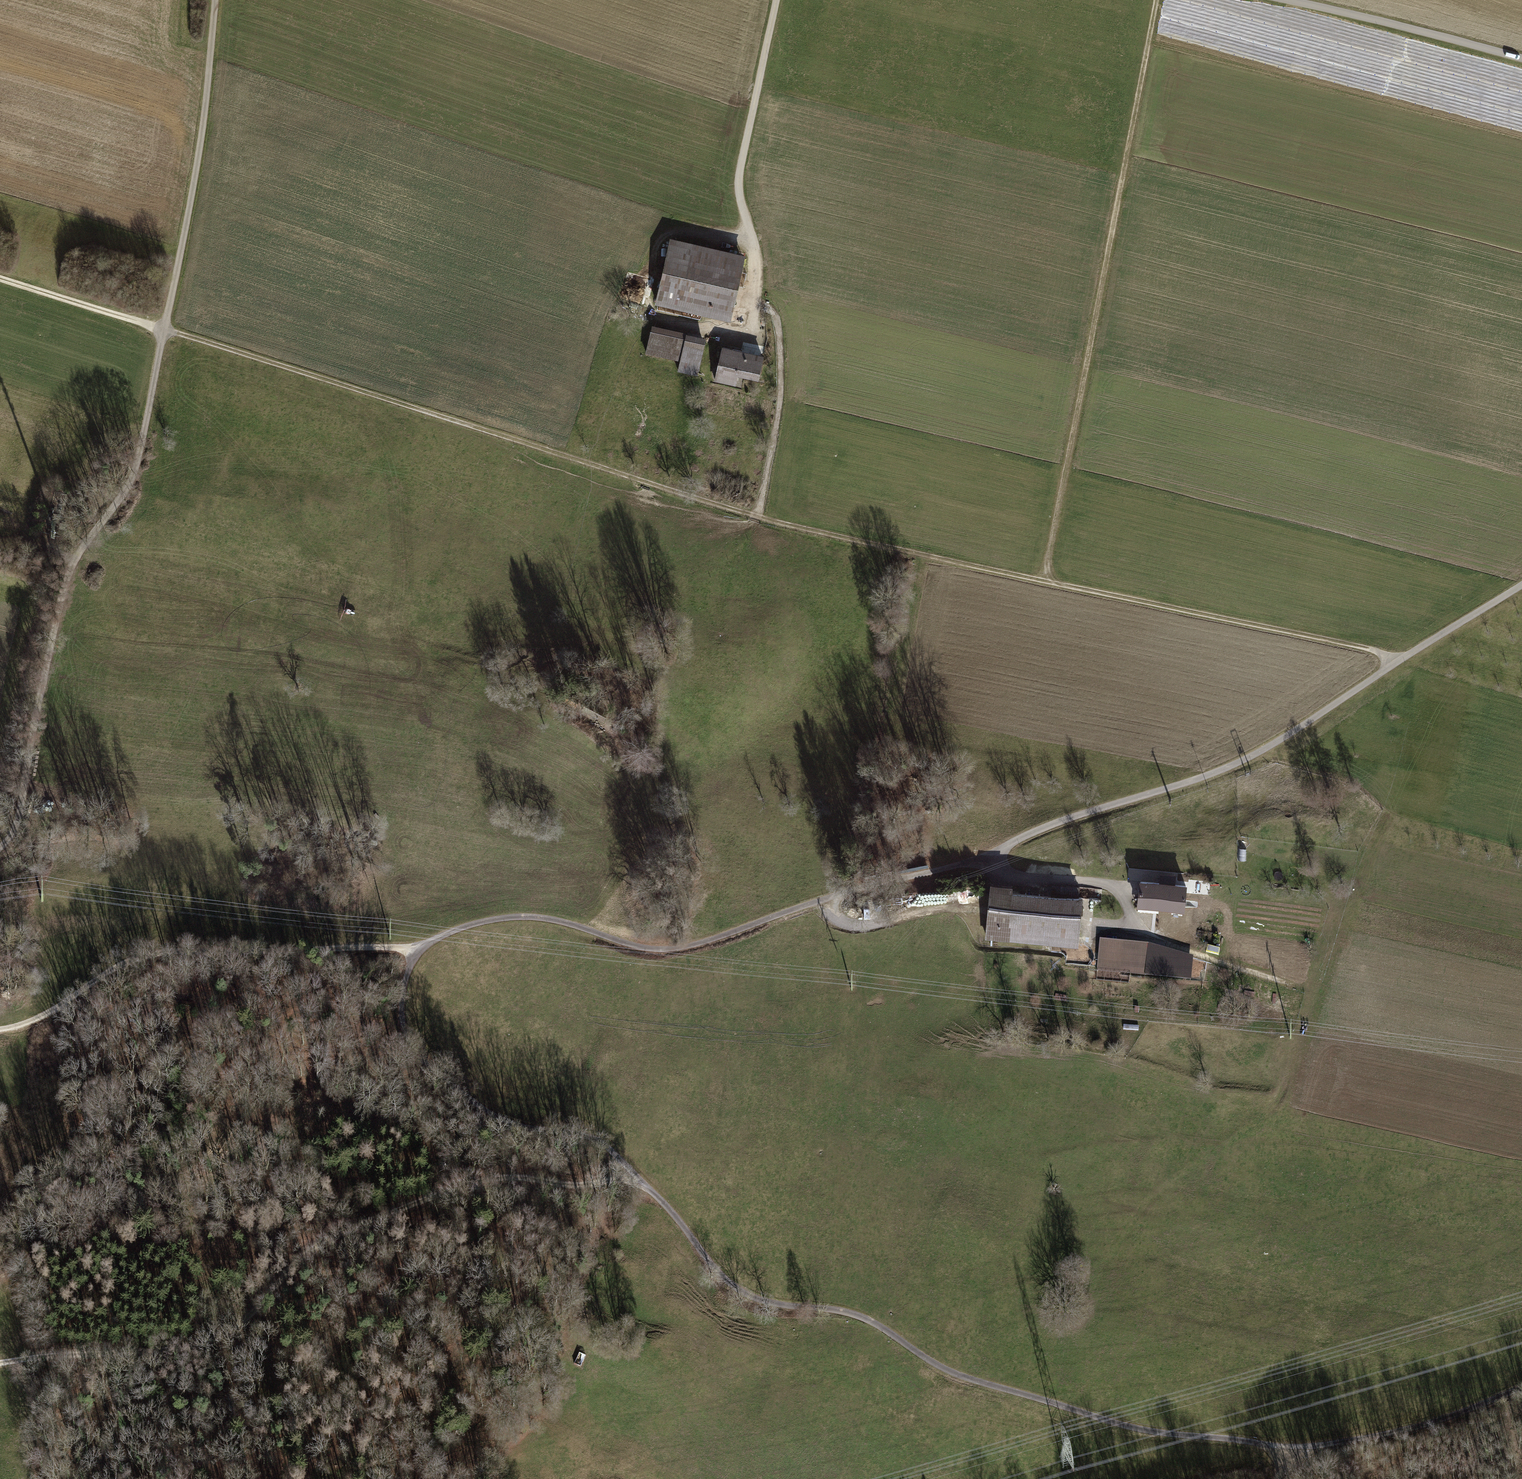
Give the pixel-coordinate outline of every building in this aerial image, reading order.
[(745,255),(671,238),(657,302),(730,318),(745,255)] [(705,338),(653,326),(647,352),(682,360),(679,370),(696,374),(705,338)] [(762,357),(723,348),(715,380),(735,385),(738,375),(757,379),(762,357)] [(1172,885),(1141,882),(1139,904),(1171,906),(1172,885)] [(1066,894),(1080,896),(1082,888),(1067,885),(1066,894)] [(1079,945),(1083,899),(993,891),(989,937),(1079,945)] [(1102,941),(1099,969),(1191,981),(1193,961),(1149,947),(1102,941)]
